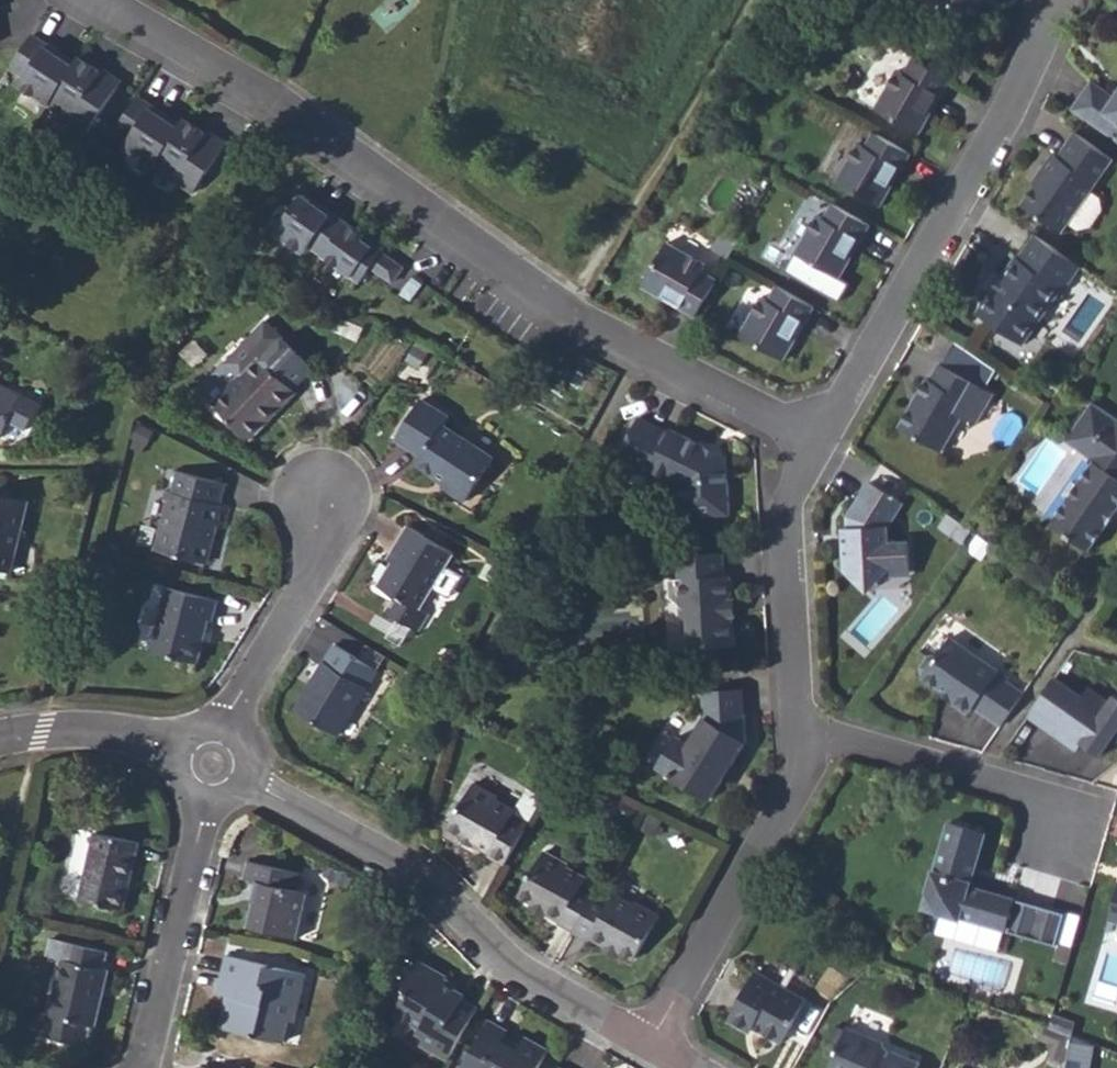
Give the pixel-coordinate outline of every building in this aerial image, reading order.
[(63,48),(35,29),(11,63),(26,73),(20,81),(50,101),(77,63),(60,52),(63,48)] [(77,63),(50,101),(89,129),(123,79),(105,67),(103,70),(82,55),(77,63)] [(896,69),(874,108),(918,133),(931,112),(927,110),(936,94),(940,96),(949,80),(912,56),(903,73),(896,69)] [(964,62),(953,78),(963,85),(974,69),(964,62)] [(1115,96),(1114,98),(1090,82),(1071,109),(1109,136),(1116,124),(1116,97),(1115,96)] [(936,94),(927,110),(931,112),(940,96),(936,94)] [(138,95),(116,129),(130,138),(124,147),(154,165),(178,127),(163,117),(165,113),(138,95)] [(178,127),(154,165),(195,193),(227,142),(208,131),(207,133),(184,119),(178,127)] [(1109,136),(1116,142),(1116,124),(1109,136)] [(857,142),(835,180),(879,206),(891,184),(888,182),(897,167),(900,169),(909,153),(872,131),(864,146),(857,142)] [(1112,158),(1075,131),(1057,155),(1052,152),(1040,170),(1043,173),(1036,184),(1022,204),(1061,232),(1112,158)] [(897,167),(888,182),(891,184),(900,169),(897,167)] [(1032,181),(1036,184),(1043,173),(1040,170),(1032,181)] [(324,255),(347,222),(321,204),(320,206),(304,195),(277,232),(305,252),(310,245),(324,255)] [(816,213),(794,252),(838,277),(850,256),(847,254),(856,238),(860,240),(868,224),(831,203),(823,217),(816,213)] [(347,222),(324,255),(361,282),(372,265),(394,280),(403,266),(382,252),(385,248),(347,222)] [(1079,266),(1034,234),(1018,258),(1015,257),(1001,277),(992,290),(976,313),(1021,344),(1060,289),(1062,291),(1079,266)] [(856,238),(847,254),(850,256),(860,240),(856,238)] [(667,241),(641,285),(663,297),(664,294),(680,303),(678,306),(694,315),(715,277),(701,269),(705,263),(667,241)] [(985,286),(992,290),(1001,277),(995,272),(985,286)] [(760,295),(738,334),(783,359),(795,338),(792,336),(801,320),(804,322),(813,306),(775,285),(767,299),(760,295)] [(664,294),(663,297),(678,306),(680,303),(664,294)] [(801,320),(792,336),(795,338),(804,322),(801,320)] [(212,403),(249,438),(297,390),(293,388),(314,368),(310,364),(299,352),(308,343),(295,331),(286,341),(266,321),(245,342),(243,341),(223,361),(238,377),(212,403)] [(299,352),(310,364),(319,354),(308,343),(299,352)] [(994,394),(940,362),(930,379),(927,378),(917,396),(921,398),(915,407),(911,405),(900,426),(942,452),(962,416),(976,425),(994,394)] [(8,420),(26,430),(40,405),(0,383),(0,436),(8,420)] [(917,396),(911,405),(915,407),(921,398),(917,396)] [(466,498),(493,456),(443,422),(447,414),(422,397),(395,435),(421,453),(417,459),(446,478),(443,483),(466,498)] [(1077,421),(1100,438),(1087,456),(1093,460),(1049,523),(1088,550),(1116,508),(1116,419),(1091,401),(1077,421)] [(703,450),(705,446),(671,429),(670,432),(639,416),(617,459),(648,475),(651,469),(683,485),(684,517),(729,514),(726,457),(720,454),(718,458),(703,450)] [(1077,421),(1064,439),(1087,456),(1100,438),(1077,421)] [(720,454),(705,446),(703,450),(718,458),(720,454)] [(211,540),(204,538),(209,522),(216,524),(225,526),(231,505),(221,502),(226,481),(177,468),(172,489),(164,487),(162,497),(169,499),(155,549),(205,563),(211,540)] [(868,482),(847,513),(847,528),(848,546),(843,546),(844,568),(855,578),(879,577),(889,566),(908,565),(907,541),(888,541),(887,525),(901,505),(868,482)] [(11,571),(29,497),(0,490),(0,568),(11,571)] [(211,540),(216,524),(209,522),(204,538),(211,540)] [(394,547),(400,551),(395,561),(380,585),(396,595),(385,612),(419,631),(430,612),(421,606),(454,552),(408,524),(394,547)] [(388,557),(395,561),(400,551),(394,547),(388,557)] [(722,552),(678,554),(679,578),(669,578),(670,595),(681,605),(681,612),(688,618),(689,647),(733,645),(731,614),(728,614),(727,599),(730,599),(729,575),(723,575),(722,552)] [(889,566),(879,577),(909,576),(908,565),(889,566)] [(879,577),(855,578),(868,590),(879,577)] [(52,603),(64,606),(69,585),(57,583),(52,603)] [(150,649),(195,662),(207,619),(212,620),(217,599),(167,585),(150,649)] [(997,670),(948,636),(936,654),(927,655),(920,666),(921,675),(939,687),(954,697),(951,701),(968,713),(973,706),(999,725),(1022,692),(1005,681),(995,673),(997,670)] [(300,711),(338,735),(378,669),(336,644),(310,686),(314,689),(300,711)] [(997,670),(995,673),(1005,681),(1007,678),(997,670)] [(1026,716),(1074,749),(1079,742),(1097,755),(1116,727),(1116,697),(1111,693),(1106,700),(1086,686),(1080,695),(1053,677),(1026,716)] [(936,691),(951,701),(954,697),(939,687),(936,691)] [(741,689),(702,691),(704,717),(688,743),(676,736),(657,767),(709,798),(723,776),(718,773),(726,760),(730,763),(744,741),(741,689)] [(52,795),(64,798),(69,783),(56,779),(52,795)] [(465,834),(480,843),(478,846),(491,854),(489,857),(505,866),(529,823),(513,814),(515,811),(496,800),(497,798),(474,784),(450,825),(465,834)] [(984,832),(947,822),(933,870),(932,869),(921,907),(959,918),(960,916),(1055,944),(1063,913),(969,885),(984,832)] [(79,899),(123,910),(139,842),(96,831),(79,899)] [(465,834),(461,840),(476,849),(478,846),(480,843),(465,834)] [(534,902),(547,910),(546,913),(559,921),(558,924),(574,933),(597,892),(583,884),(587,879),(566,867),(567,865),(544,852),(519,894),(534,902)] [(243,877),(256,880),(254,891),(260,892),(257,901),(253,900),(247,925),(298,938),(309,891),(298,889),(302,872),(247,859),(243,877)] [(1109,919),(1116,921),(1116,890),(1109,919)] [(574,933),(590,943),(592,941),(606,949),(609,946),(622,953),(635,960),(659,918),(638,905),(636,907),(617,896),(613,901),(597,892),(574,933)] [(534,902),(531,906),(545,914),(546,913),(547,910),(534,902)] [(43,1033),(77,1041),(86,1035),(89,1023),(94,1024),(109,967),(103,966),(107,949),(52,935),(47,952),(62,956),(43,1033)] [(606,949),(605,950),(619,958),(622,953),(609,946),(606,949)] [(217,990),(228,993),(220,1026),(284,1041),(289,1019),(295,1020),(306,972),(226,952),(217,990)] [(447,1059),(464,1029),(476,1009),(462,1001),(465,997),(447,986),(450,982),(447,977),(420,962),(405,985),(408,992),(398,1010),(400,1016),(417,1027),(421,1034),(427,1037),(423,1044),(447,1059)] [(728,1017),(729,1020),(744,1027),(747,1022),(782,1040),(806,999),(754,969),(728,1017)] [(1054,1012),(1049,1026),(1070,1033),(1074,1020),(1054,1012)] [(508,1030),(489,1020),(461,1067),(538,1067),(549,1049),(525,1036),(520,1044),(516,1051),(501,1042),(505,1036),(508,1030)] [(919,1061),(886,1048),(883,1039),(846,1024),(828,1067),(916,1067),(919,1061)] [(1048,1025),(1044,1024),(1039,1037),(1050,1041),(1052,1045),(1048,1056),(1061,1061),(1070,1033),(1049,1026),(1048,1025)] [(505,1036),(501,1042),(516,1051),(520,1044),(505,1036)]
